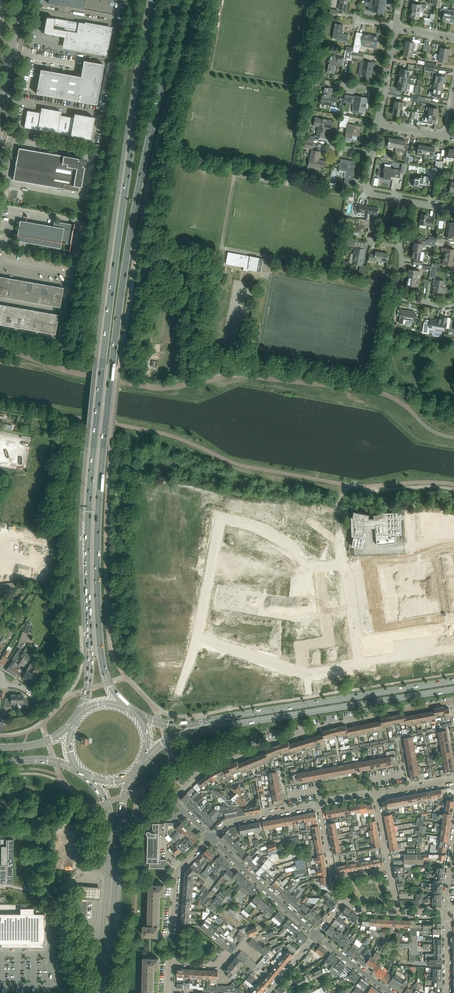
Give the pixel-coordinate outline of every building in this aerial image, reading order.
[(54,4),(113,14),(115,0),(48,0),(48,3),(54,4)] [(338,9),(346,10),(348,0),(340,0),(338,9)] [(385,0),(370,0),(368,11),(382,13),(385,0)] [(423,12),(424,8),(426,8),(427,5),(419,4),(419,5),(413,3),(412,10),(420,12),(423,12)] [(443,20),(449,22),(451,13),(446,13),(447,7),(444,7),(443,14),(444,14),(443,20)] [(419,16),(420,12),(412,10),(410,17),(417,18),(417,19),(424,21),(429,22),(433,22),(435,14),(431,14),(430,21),(424,20),(425,17),(419,16)] [(105,54),(110,28),(84,24),(84,23),(79,22),(55,18),(46,17),(43,33),(66,37),(64,46),(105,54)] [(348,37),(349,35),(343,34),(343,31),(342,31),(344,25),(336,24),(336,23),(335,23),(333,38),(336,39),(336,40),(347,42),(348,37)] [(367,45),(376,47),(375,49),(376,50),(378,36),(364,34),(363,39),(356,38),(356,37),(354,48),(353,52),(357,52),(358,48),(360,48),(360,45),(367,46),(367,45)] [(417,47),(418,43),(412,42),(406,41),(405,48),(413,49),(414,46),(417,47)] [(440,51),(440,54),(448,56),(448,53),(450,54),(451,49),(447,49),(447,46),(444,46),(444,45),(438,44),(437,50),(440,51)] [(412,53),(413,49),(405,48),(403,55),(415,57),(416,53),(412,53)] [(352,55),(353,52),(351,51),(346,50),(345,50),(344,58),(331,55),(327,72),(335,74),(336,65),(343,66),(344,59),(351,61),(352,55)] [(351,61),(360,62),(360,60),(362,61),(362,59),(363,59),(364,53),(357,52),(353,52),(352,55),(351,61)] [(448,56),(440,54),(436,54),(435,54),(434,55),(434,57),(435,58),(436,58),(435,61),(447,63),(448,56)] [(358,74),(371,77),(372,69),(371,69),(370,69),(371,62),(362,61),(360,60),(360,62),(358,74)] [(40,70),(36,93),(96,104),(104,64),(83,61),(80,77),(40,70)] [(424,67),(424,70),(433,72),(432,78),(433,78),(433,82),(435,82),(443,83),(443,81),(445,81),(446,77),(442,76),(441,76),(437,75),(438,72),(435,72),(435,69),(436,69),(424,67)] [(412,71),(401,69),(400,76),(408,77),(409,74),(412,74),(412,71)] [(400,76),(398,82),(410,84),(411,78),(408,77),(400,76)] [(398,82),(397,89),(409,91),(412,92),(413,85),(410,84),(398,82)] [(430,88),(433,89),(442,90),(442,87),(443,87),(444,84),(443,83),(435,82),(434,85),(430,85),(430,88)] [(332,88),(324,87),(323,95),(322,95),(321,103),(335,106),(337,99),(330,97),(332,88)] [(441,93),(442,90),(433,89),(433,92),(429,92),(429,95),(442,97),(443,93),(441,93)] [(354,104),(352,112),(363,114),(364,111),(365,112),(365,111),(365,108),(365,107),(366,107),(366,105),(367,105),(366,105),(367,98),(361,97),(355,96),(354,104)] [(395,101),(394,108),(402,109),(403,106),(406,106),(407,103),(395,101)] [(437,116),(438,109),(427,107),(426,110),(429,111),(428,114),(437,116)] [(27,111),(27,114),(24,127),(57,133),(60,115),(61,111),(41,108),(40,113),(27,111)] [(401,113),(402,109),(394,108),(393,115),(404,117),(405,113),(401,113)] [(60,115),(57,133),(90,139),(94,117),(74,114),(74,118),(60,115)] [(437,116),(428,114),(428,118),(426,117),(422,117),(421,123),(425,123),(430,124),(430,123),(431,124),(431,125),(432,125),(433,122),(436,122),(435,123),(436,123),(437,124),(438,119),(437,119),(437,116)] [(348,123),(349,116),(348,116),(342,115),(340,122),(348,123)] [(333,121),(326,120),(315,118),(314,126),(318,127),(317,136),(323,137),(325,128),(331,129),(333,121)] [(345,137),(351,138),(352,138),(352,135),(360,136),(360,137),(362,126),(361,126),(354,125),(348,123),(345,137)] [(395,150),(397,139),(390,137),(388,147),(392,148),(392,147),(396,147),(395,150)] [(397,139),(395,150),(400,151),(400,150),(403,150),(403,152),(407,153),(408,147),(404,147),(405,140),(397,139)] [(422,153),(425,153),(427,146),(419,145),(417,155),(421,156),(422,153)] [(433,158),(435,148),(427,146),(425,153),(429,154),(429,157),(433,158)] [(53,154),(18,148),(13,180),(78,191),(79,186),(81,187),(84,167),(82,166),(83,165),(84,165),(85,159),(83,159),(80,158),(79,160),(78,160),(78,158),(63,155),(55,153),(54,153),(53,154)] [(453,158),(453,149),(449,148),(448,155),(447,155),(446,159),(451,160),(451,158),(453,158)] [(320,160),(320,161),(319,160),(320,152),(311,150),(309,165),(317,166),(317,168),(324,169),(324,168),(325,161),(320,160)] [(349,160),(341,159),(339,171),(346,172),(344,182),(351,184),(355,162),(351,161),(349,161),(349,160)] [(391,180),(391,176),(393,176),(393,177),(399,178),(400,178),(401,170),(396,169),(396,171),(391,170),(392,168),(384,167),(383,171),(385,172),(385,174),(384,173),(383,178),(387,179),(388,180),(389,179),(391,180)] [(428,177),(427,176),(426,180),(424,179),(416,177),(414,186),(422,188),(423,183),(425,183),(425,184),(429,185),(430,178),(436,179),(438,172),(430,171),(428,177)] [(366,220),(375,222),(376,222),(377,215),(378,212),(378,211),(378,210),(378,208),(378,209),(367,207),(367,206),(359,205),(358,212),(367,213),(366,220)] [(420,224),(427,225),(427,224),(433,225),(434,218),(431,218),(428,218),(429,215),(422,214),(420,224)] [(374,227),(375,222),(366,220),(357,219),(356,223),(358,224),(360,222),(359,225),(355,224),(354,230),(356,231),(356,230),(358,231),(358,233),(364,234),(365,230),(364,230),(365,227),(369,228),(368,232),(374,233),(374,235),(377,236),(379,228),(374,227)] [(53,226),(26,221),(25,221),(25,226),(19,225),(17,235),(14,234),(13,234),(17,235),(16,240),(60,248),(61,243),(70,244),(69,251),(70,251),(71,243),(70,243),(73,230),(74,223),(74,224),(54,221),(53,226)] [(453,238),(453,231),(449,230),(449,234),(446,234),(446,237),(453,238)] [(435,247),(435,245),(436,241),(428,240),(425,239),(418,238),(417,243),(414,242),(413,250),(421,252),(422,248),(424,248),(426,247),(426,245),(435,247)] [(444,256),(453,257),(453,253),(453,249),(443,247),(442,247),(442,251),(445,251),(444,256)] [(362,261),(364,249),(356,248),(353,261),(352,264),(360,265),(358,274),(364,275),(366,266),(365,266),(362,265),(363,261),(362,261)] [(414,258),(414,263),(421,265),(421,261),(420,261),(421,252),(413,250),(412,258),(414,258)] [(374,260),(386,262),(388,253),(376,251),(375,254),(370,253),(369,261),(374,261),(374,260)] [(228,252),(226,264),(244,267),(243,270),(248,271),(248,269),(261,271),(263,259),(250,256),(228,252)] [(453,257),(444,256),(443,260),(440,260),(439,263),(443,264),(453,265),(453,262),(452,262),(453,257)] [(410,269),(408,276),(417,278),(418,274),(420,275),(420,271),(410,269)] [(416,283),(417,278),(408,276),(407,280),(407,281),(407,282),(407,285),(418,286),(418,283),(416,283)] [(13,279),(6,277),(4,287),(11,288),(13,279)] [(11,288),(19,290),(20,280),(13,279),(11,288)] [(433,283),(435,283),(433,291),(445,293),(446,289),(443,288),(444,281),(434,279),(433,283)] [(27,281),(20,280),(19,290),(26,291),(27,281)] [(26,291),(33,292),(35,282),(27,281),(26,291)] [(42,284),(35,282),(33,292),(40,293),(42,284)] [(40,293),(47,295),(49,285),(42,284),(40,293)] [(56,286),(49,285),(47,295),(54,296),(56,286)] [(54,296),(62,297),(63,287),(56,286),(54,296)] [(11,288),(4,287),(3,297),(10,298),(11,288)] [(19,290),(11,288),(10,298),(17,300),(19,290)] [(26,291),(19,290),(17,300),(24,301),(26,291)] [(33,292),(26,291),(24,301),(31,302),(33,292)] [(31,302),(38,303),(40,293),(33,292),(31,302)] [(47,295),(40,293),(38,303),(45,305),(47,295)] [(45,305),(53,306),(54,296),(47,295),(45,305)] [(53,306),(54,306),(60,307),(62,297),(54,296),(53,306)] [(8,306),(1,304),(0,311),(0,314),(7,315),(8,306)] [(14,317),(16,307),(8,306),(7,315),(14,317)] [(21,318),(23,308),(16,307),(14,317),(21,318)] [(28,319),(30,309),(23,308),(21,318),(28,319)] [(35,320),(37,311),(30,309),(28,319),(35,320)] [(413,321),(415,313),(408,312),(408,311),(401,309),(399,322),(406,324),(407,320),(413,321)] [(42,322),(44,312),(37,311),(35,320),(42,322)] [(50,323),(51,313),(44,312),(42,322),(50,323)] [(50,323),(57,324),(59,314),(51,313),(50,323)] [(7,315),(5,325),(12,327),(14,317),(7,315)] [(14,317),(12,327),(19,328),(21,318),(14,317)] [(424,322),(423,332),(428,333),(429,329),(429,327),(435,328),(445,330),(447,323),(446,323),(447,318),(441,317),(440,322),(431,320),(427,320),(426,323),(424,322)] [(21,318),(19,328),(26,329),(28,319),(21,318)] [(28,319),(26,329),(34,330),(35,320),(28,319)] [(35,320),(34,330),(41,332),(42,322),(35,320)] [(42,322),(41,332),(48,333),(50,323),(42,322)] [(50,323),(48,333),(55,334),(57,324),(50,323)] [(14,465),(17,442),(2,439),(0,439),(0,463),(14,465)] [(369,514),(354,511),(353,517),(351,517),(352,536),(354,536),(352,546),(363,548),(366,532),(367,527),(375,527),(377,545),(396,543),(396,536),(392,537),(391,534),(402,534),(401,512),(381,513),(382,514),(373,515),(374,518),(369,518),(369,514)] [(6,670),(10,672),(14,665),(15,666),(17,663),(16,662),(23,651),(19,648),(10,663),(6,670)] [(0,659),(0,663),(3,665),(7,658),(6,657),(9,651),(10,650),(8,649),(8,650),(6,649),(0,659)] [(10,672),(17,677),(22,670),(19,668),(24,660),(27,661),(30,656),(23,651),(16,662),(17,663),(15,666),(14,665),(10,672)] [(22,677),(27,680),(32,673),(29,671),(34,663),(31,661),(22,677)] [(37,665),(32,673),(27,680),(32,683),(34,680),(36,676),(34,675),(39,666),(37,665)] [(17,704),(16,694),(10,694),(10,698),(5,698),(3,707),(11,707),(11,704),(17,703),(17,704)] [(16,694),(17,704),(23,703),(29,707),(33,701),(29,699),(28,701),(23,698),(23,694),(21,695),(21,694),(16,694)] [(399,714),(392,716),(394,723),(395,722),(396,726),(401,725),(401,722),(399,714)] [(392,723),(393,723),(394,723),(392,716),(391,716),(385,717),(387,724),(387,727),(388,730),(393,729),(392,723)] [(336,728),(334,728),(335,735),(337,734),(338,738),(343,736),(341,726),(336,728)] [(334,735),(335,735),(334,728),(332,729),(327,730),(330,740),(334,738),(334,735)] [(136,732),(123,735),(124,740),(137,737),(136,732)] [(302,754),(302,751),(299,741),(294,743),(297,752),(298,755),(302,754)] [(292,754),(288,742),(283,743),(287,753),(287,755),(292,754)] [(297,752),(294,743),(289,744),(289,742),(288,742),(292,754),(297,752)] [(287,753),(283,743),(278,745),(276,745),(279,752),(281,751),(282,754),(287,753)] [(273,758),(277,756),(277,753),(278,752),(279,752),(276,745),(275,746),(273,746),(269,748),(273,758)] [(81,750),(83,755),(91,751),(89,747),(81,750)] [(265,750),(266,752),(269,759),(273,758),(269,748),(265,750)] [(266,752),(261,754),(265,764),(270,762),(269,759),(266,752)] [(260,766),(265,764),(261,754),(256,756),(260,766)] [(256,756),(252,758),(256,767),(260,766),(256,756)] [(251,769),(256,767),(252,758),(247,760),(251,769)] [(247,760),(243,762),(246,771),(251,769),(247,760)] [(342,765),(341,765),(343,774),(346,773),(346,774),(350,773),(348,764),(347,760),(344,761),(344,762),(342,762),(342,765)] [(237,761),(232,763),(236,773),(241,771),(238,763),(237,761)] [(243,762),(238,763),(241,771),(242,773),(246,771),(243,762)] [(232,763),(228,765),(232,777),(233,777),(232,775),(236,773),(232,763)] [(337,763),(333,763),(334,766),(336,776),(339,775),(339,774),(343,774),(341,765),(340,765),(339,765),(339,763),(337,763)] [(311,780),(314,779),(313,770),(309,771),(308,764),(306,764),(307,769),(309,780),(311,780)] [(232,777),(228,765),(228,767),(224,769),(228,779),(232,777)] [(296,766),(296,768),(296,771),(298,782),(300,781),(300,782),(304,781),(302,772),(299,773),(298,770),(297,766),(296,766)] [(216,770),(215,770),(219,778),(220,778),(222,777),(224,780),(227,779),(222,767),(219,768),(218,769),(216,770)] [(440,771),(441,775),(447,774),(447,775),(451,774),(451,773),(453,772),(453,767),(445,769),(440,770),(440,771)] [(291,775),(291,779),(293,779),(294,783),(295,782),(295,783),(298,782),(296,771),(296,768),(290,769),(290,770),(291,775)] [(219,778),(215,770),(212,772),(209,774),(214,781),(218,778),(219,778)] [(410,775),(410,779),(411,779),(411,780),(415,779),(415,781),(419,780),(419,779),(425,778),(424,773),(419,774),(410,775)] [(215,782),(214,781),(209,774),(206,776),(203,778),(207,783),(210,781),(212,784),(215,782)] [(208,783),(207,783),(203,778),(201,779),(200,781),(198,782),(197,783),(200,788),(202,786),(204,784),(206,786),(210,786),(208,783)] [(229,805),(239,805),(242,809),(247,814),(262,811),(259,798),(257,798),(258,802),(255,803),(254,805),(247,806),(245,804),(251,798),(249,795),(239,784),(232,787),(230,787),(236,793),(231,797),(234,800),(224,800),(225,801),(229,805)] [(180,799),(185,803),(191,797),(189,795),(195,790),(192,788),(180,799)] [(450,788),(436,790),(438,800),(440,802),(443,799),(441,792),(447,791),(447,794),(450,791),(452,789),(450,788)] [(197,791),(191,797),(185,803),(188,806),(188,807),(194,800),(193,799),(199,793),(197,791)] [(193,811),(199,805),(205,798),(203,796),(197,803),(195,801),(194,800),(188,807),(189,807),(193,811)] [(205,798),(193,811),(196,815),(202,808),(209,802),(205,798)] [(270,806),(275,805),(276,806),(280,805),(279,804),(283,803),(283,802),(283,798),(269,801),(270,806)] [(366,803),(359,804),(361,816),(363,823),(365,823),(364,813),(368,812),(366,805),(366,803)] [(202,808),(196,815),(200,818),(206,812),(211,807),(209,805),(204,810),(202,808)] [(218,809),(217,810),(220,813),(224,813),(225,818),(227,818),(238,816),(237,809),(242,809),(239,805),(229,805),(223,805),(220,806),(220,809),(218,809)] [(349,806),(350,813),(351,813),(352,813),(352,816),(354,816),(355,821),(357,821),(354,805),(349,806)] [(342,807),(344,815),(350,813),(349,806),(342,807)] [(206,812),(200,818),(200,819),(204,823),(217,810),(215,808),(208,814),(207,813),(206,812)] [(217,810),(204,823),(209,827),(215,821),(213,819),(220,813),(217,810)] [(316,812),(304,814),(305,822),(306,826),(318,824),(316,812)] [(433,816),(432,819),(442,820),(442,823),(450,824),(451,818),(436,816),(433,816)] [(150,829),(148,829),(148,848),(149,848),(149,850),(147,850),(147,851),(149,851),(149,853),(147,853),(147,856),(149,856),(149,859),(147,858),(147,862),(151,862),(151,864),(150,864),(149,867),(164,868),(164,866),(166,866),(166,868),(169,868),(172,865),(168,860),(166,860),(166,859),(160,859),(160,862),(158,861),(159,834),(153,834),(153,833),(160,833),(160,836),(164,837),(165,832),(165,822),(153,822),(153,827),(150,827),(150,829)] [(260,822),(253,823),(254,831),(261,830),(260,822)] [(178,830),(171,837),(173,840),(186,827),(181,823),(176,828),(178,830)] [(253,823),(246,824),(247,832),(254,831),(253,823)] [(239,826),(237,826),(238,835),(240,834),(241,834),(241,833),(247,832),(246,824),(239,826)] [(186,827),(173,840),(175,842),(179,838),(181,839),(184,836),(186,833),(187,834),(190,831),(189,830),(186,827)] [(186,838),(181,843),(183,845),(193,834),(190,831),(187,834),(186,833),(184,836),(184,837),(186,838)] [(225,843),(230,838),(225,833),(220,838),(225,843)] [(192,845),(198,839),(193,834),(183,845),(181,846),(179,848),(181,852),(183,854),(186,851),(184,848),(190,842),(192,845)] [(275,843),(267,845),(269,851),(274,849),(278,848),(300,841),(299,839),(300,839),(299,836),(286,839),(287,842),(285,842),(280,844),(276,846),(275,843)] [(12,882),(13,837),(0,837),(0,881),(12,882)] [(225,843),(230,848),(235,842),(230,838),(225,843)] [(430,838),(430,841),(431,841),(433,842),(433,844),(439,844),(439,845),(447,847),(448,840),(433,838),(430,838)] [(230,848),(235,853),(241,847),(235,842),(230,848)] [(176,844),(173,846),(171,848),(176,855),(181,852),(179,848),(176,844)] [(446,852),(447,847),(439,845),(433,845),(431,844),(429,854),(444,854),(444,851),(446,852)] [(235,853),(240,857),(246,852),(241,847),(235,853)] [(200,861),(200,862),(200,863),(211,852),(207,848),(202,854),(202,855),(202,854),(203,856),(199,860),(200,861)] [(243,860),(248,865),(259,853),(260,852),(258,850),(251,857),(248,854),(243,860)] [(200,863),(198,865),(201,867),(206,863),(205,862),(207,859),(209,861),(211,858),(212,859),(214,857),(213,856),(214,855),(211,852),(200,863)] [(298,852),(281,857),(283,864),(295,860),(300,858),(298,852)] [(248,865),(252,868),(257,863),(256,861),(261,855),(259,853),(248,865)] [(317,857),(307,859),(308,862),(313,861),(324,859),(323,853),(318,854),(317,854),(317,857)] [(418,854),(416,854),(415,854),(407,854),(402,854),(402,859),(404,859),(404,863),(416,863),(416,859),(423,859),(423,854),(421,854),(418,854)] [(219,855),(218,857),(214,861),(217,863),(214,867),(210,863),(205,871),(204,872),(201,875),(201,876),(206,879),(207,877),(212,870),(214,872),(213,873),(215,874),(222,863),(221,863),(225,862),(226,860),(225,860),(220,855),(219,855)] [(355,856),(352,857),(352,860),(353,863),(354,870),(360,869),(359,862),(358,861),(356,861),(355,856)] [(252,868),(256,872),(267,860),(265,858),(259,864),(257,863),(252,868)] [(268,858),(267,860),(256,872),(259,875),(265,870),(268,869),(273,863),(268,858)] [(297,866),(298,869),(306,868),(305,862),(304,860),(303,858),(295,860),(296,866),(297,866)] [(216,875),(222,868),(226,871),(228,868),(231,865),(226,860),(225,862),(221,863),(222,863),(215,874),(216,875)] [(197,872),(198,873),(199,872),(202,868),(198,865),(196,867),(193,863),(191,866),(190,866),(197,873),(197,872)] [(310,868),(308,868),(309,874),(315,872),(326,870),(325,865),(325,864),(320,865),(320,866),(317,867),(317,868),(310,870),(310,868)] [(185,871),(185,872),(194,876),(194,875),(195,875),(196,874),(197,873),(190,866),(189,867),(188,868),(185,871)] [(229,880),(234,873),(228,868),(226,871),(225,872),(218,881),(216,884),(214,886),(217,888),(219,886),(227,878),(229,880)] [(259,875),(264,880),(272,872),(268,869),(265,870),(259,875)] [(235,880),(237,882),(238,883),(244,877),(238,871),(235,874),(232,877),(235,880)] [(275,871),(272,872),(264,880),(269,884),(274,878),(272,876),(276,872),(275,871)] [(319,877),(318,878),(318,880),(321,880),(322,884),(328,883),(327,876),(320,877),(319,877)] [(244,877),(238,883),(240,885),(235,890),(237,892),(247,880),(244,877)] [(270,886),(275,890),(282,882),(280,880),(281,879),(278,877),(270,886)] [(279,893),(279,894),(285,888),(284,887),(283,886),(285,884),(288,881),(286,878),(282,882),(275,890),(279,893)] [(247,880),(237,892),(233,896),(240,901),(246,894),(247,894),(249,892),(252,895),(255,893),(257,890),(247,880)] [(316,882),(314,883),(315,884),(317,887),(325,889),(327,890),(330,893),(328,883),(322,884),(321,884),(320,883),(317,884),(316,882)] [(285,888),(279,894),(283,897),(294,885),(292,883),(286,889),(285,888)] [(283,897),(286,900),(292,894),(290,893),(298,885),(296,883),(294,885),(283,897)] [(149,895),(157,895),(164,895),(164,885),(160,885),(160,884),(153,884),(149,884),(149,891),(149,895)] [(79,893),(79,897),(88,898),(101,899),(102,886),(80,885),(79,893)] [(210,892),(203,901),(203,902),(204,903),(212,894),(213,895),(216,891),(217,889),(214,886),(210,892)] [(225,899),(229,894),(233,889),(229,886),(224,892),(221,890),(213,901),(208,906),(214,911),(225,899)] [(311,891),(307,896),(308,897),(309,897),(316,888),(314,887),(311,891)] [(292,894),(286,900),(289,903),(300,891),(298,889),(293,895),(292,894)] [(208,890),(202,897),(200,899),(203,902),(203,901),(210,892),(208,890)] [(327,890),(324,893),(330,898),(330,897),(337,902),(339,900),(330,893),(327,890)] [(300,891),(289,903),(293,906),(298,900),(297,899),(302,893),(300,891)] [(78,900),(78,898),(78,893),(75,893),(73,893),(72,904),(74,905),(77,905),(76,910),(82,920),(83,920),(83,921),(84,921),(85,921),(85,920),(86,920),(86,919),(87,911),(87,900),(78,900)] [(148,910),(158,910),(159,906),(159,898),(157,898),(157,895),(149,895),(149,898),(148,898),(148,906),(149,906),(148,910)] [(256,907),(257,906),(262,900),(257,895),(250,902),(256,907)] [(298,900),(293,906),(297,910),(298,909),(308,897),(307,896),(306,895),(302,899),(300,902),(298,900)] [(308,897),(298,909),(306,915),(311,909),(305,905),(306,903),(315,904),(320,898),(309,897),(308,897)] [(330,898),(327,901),(328,901),(333,906),(337,902),(330,897),(330,898)] [(262,900),(257,906),(261,909),(260,911),(263,912),(269,905),(262,900)] [(269,905),(263,912),(257,916),(261,919),(264,915),(265,915),(267,914),(272,918),(274,916),(277,913),(269,905)] [(348,916),(351,913),(352,911),(346,906),(342,912),(347,917),(348,916)] [(231,907),(228,911),(240,922),(243,918),(244,917),(240,914),(239,913),(235,910),(231,907)] [(1,944),(1,947),(29,947),(29,944),(33,944),(40,944),(40,943),(40,925),(40,920),(43,920),(44,920),(44,919),(44,914),(44,913),(43,913),(40,913),(39,913),(33,913),(33,908),(34,908),(33,908),(27,908),(26,908),(20,908),(26,908),(26,913),(24,913),(23,913),(20,913),(14,913),(7,913),(1,913),(0,913),(0,944),(1,944)] [(306,915),(312,920),(318,913),(319,911),(317,909),(315,910),(312,908),(311,909),(306,915)] [(148,925),(158,925),(158,922),(159,914),(158,914),(158,910),(148,910),(148,913),(148,921),(148,925)] [(279,925),(286,917),(279,911),(277,913),(274,916),(272,918),(272,919),(279,925)] [(321,915),(318,913),(312,920),(318,925),(327,913),(325,911),(321,915)] [(352,911),(351,913),(348,916),(351,919),(349,921),(352,923),(358,916),(352,911)] [(363,917),(363,920),(361,924),(361,926),(369,926),(369,925),(370,925),(371,918),(370,918),(363,917)] [(212,923),(207,918),(200,926),(205,931),(212,923)] [(281,935),(292,921),(288,918),(283,925),(284,927),(279,933),(281,935)] [(423,928),(441,928),(441,920),(438,920),(436,920),(436,922),(433,922),(433,925),(423,924),(415,925),(415,922),(415,920),(411,920),(410,927),(410,928),(423,928)] [(295,924),(292,921),(281,935),(283,936),(288,930),(289,931),(295,924)] [(214,925),(212,923),(205,931),(211,935),(216,928),(218,926),(217,925),(214,925)] [(290,932),(286,938),(288,939),(298,927),(295,924),(289,931),(290,932)] [(158,925),(148,925),(143,925),(143,935),(147,935),(147,936),(154,936),(154,935),(158,936),(158,925)] [(332,936),(336,931),(333,929),(334,928),(330,925),(326,931),(332,936)] [(218,926),(216,928),(211,935),(215,939),(221,932),(223,930),(218,926)] [(248,938),(251,936),(259,933),(256,926),(248,929),(247,926),(239,930),(240,931),(245,935),(248,938)] [(298,927),(288,939),(290,941),(292,937),(294,939),(296,937),(301,932),(302,930),(300,928),(299,928),(298,927)] [(339,941),(344,935),(337,930),(336,931),(332,936),(335,938),(339,941)] [(222,931),(215,939),(221,943),(226,936),(224,934),(225,933),(222,931)] [(308,937),(301,932),(296,937),(299,941),(298,943),(301,945),(308,937)] [(346,952),(351,946),(351,945),(350,944),(354,937),(357,933),(355,932),(352,936),(351,937),(344,946),(342,949),(346,952)] [(345,933),(344,935),(339,941),(342,944),(344,945),(344,946),(351,937),(345,933)] [(228,934),(226,936),(221,943),(226,948),(231,941),(233,938),(228,934)] [(226,948),(231,952),(237,945),(231,941),(226,948)] [(286,946),(295,953),(297,950),(289,943),(286,946)] [(351,945),(351,946),(346,952),(351,956),(353,957),(358,951),(357,950),(359,947),(354,943),(352,946),(351,945)] [(442,953),(442,951),(441,943),(434,943),(422,943),(422,946),(425,946),(426,948),(433,948),(433,953),(442,953)] [(315,944),(311,948),(315,951),(321,957),(327,950),(320,945),(319,946),(318,946),(316,944),(315,944)] [(353,957),(356,960),(361,954),(360,953),(365,946),(363,945),(363,946),(362,945),(358,951),(353,957)] [(363,955),(361,954),(356,960),(360,963),(364,957),(369,950),(369,949),(368,949),(367,948),(363,955)] [(284,951),(283,953),(290,959),(293,954),(287,949),(285,952),(284,951)] [(372,956),(371,955),(366,963),(369,965),(380,951),(378,949),(372,956)] [(364,957),(360,963),(363,966),(366,963),(371,955),(372,954),(370,952),(369,950),(364,957)] [(382,952),(380,951),(369,965),(373,968),(381,957),(379,956),(382,952)] [(279,958),(280,958),(286,963),(290,959),(283,953),(281,955),(279,958)] [(266,954),(264,956),(261,960),(265,963),(269,958),(270,958),(266,954)] [(331,954),(325,960),(330,964),(327,967),(331,970),(339,960),(338,960),(337,959),(331,954)] [(243,962),(241,960),(239,958),(237,956),(232,961),(239,967),(243,962)] [(143,968),(153,968),(158,968),(159,958),(155,958),(147,957),(147,958),(143,958),(143,964),(143,968)] [(274,961),(275,962),(282,968),(286,963),(280,958),(279,958),(277,960),(275,959),(274,961)] [(261,960),(257,965),(260,968),(261,969),(265,963),(261,960)] [(275,965),(272,968),(277,973),(282,968),(275,962),(274,961),(273,960),(271,962),(273,964),(275,965)] [(339,960),(331,970),(341,977),(343,976),(352,971),(351,970),(345,966),(346,965),(339,960)] [(232,961),(228,966),(236,973),(236,972),(235,972),(239,967),(232,961)] [(371,971),(374,974),(380,967),(381,962),(380,961),(377,965),(376,964),(371,971)] [(383,969),(381,968),(384,964),(381,962),(380,967),(374,974),(375,974),(376,975),(378,976),(383,969)] [(232,978),(236,973),(228,966),(224,971),(232,978)] [(325,973),(322,967),(313,972),(316,977),(325,973)] [(381,979),(386,972),(388,970),(384,967),(383,969),(378,976),(380,978),(381,979)] [(143,983),(153,983),(153,980),(153,972),(153,968),(143,968),(143,972),(143,979),(143,983)] [(263,971),(266,973),(273,979),(277,973),(272,968),(269,972),(268,971),(265,969),(263,971)] [(351,980),(355,983),(360,976),(353,971),(352,971),(343,976),(341,977),(338,978),(340,982),(342,980),(344,979),(347,977),(351,980)] [(309,972),(304,975),(304,976),(307,982),(313,979),(310,973),(309,972)] [(386,972),(381,979),(386,983),(391,976),(386,972)] [(262,977),(264,978),(269,983),(273,979),(266,973),(262,977)] [(388,984),(397,990),(402,982),(404,979),(395,973),(388,984)] [(294,982),(297,987),(307,982),(304,976),(293,981),(294,982)] [(259,983),(265,988),(269,983),(264,978),(262,977),(260,980),(258,982),(259,983)] [(365,980),(362,978),(357,984),(355,986),(357,988),(354,991),(353,992),(356,992),(365,980)] [(397,990),(401,992),(406,985),(408,981),(406,979),(403,983),(402,982),(397,990)] [(254,986),(249,982),(246,980),(244,982),(251,989),(250,991),(251,992),(261,992),(254,986)] [(365,980),(356,992),(359,992),(362,988),(364,990),(369,984),(369,983),(365,980)] [(414,992),(416,989),(417,990),(419,987),(417,986),(417,982),(415,984),(413,987),(411,990),(407,987),(403,992),(414,992)] [(414,992),(420,992),(422,989),(421,988),(423,985),(417,982),(417,986),(419,987),(417,990),(416,989),(414,992)] [(153,987),(153,983),(143,983),(143,987),(142,987),(142,992),(153,992),(153,987)] [(256,984),(254,986),(261,992),(265,988),(259,983),(257,985),(256,984)]
